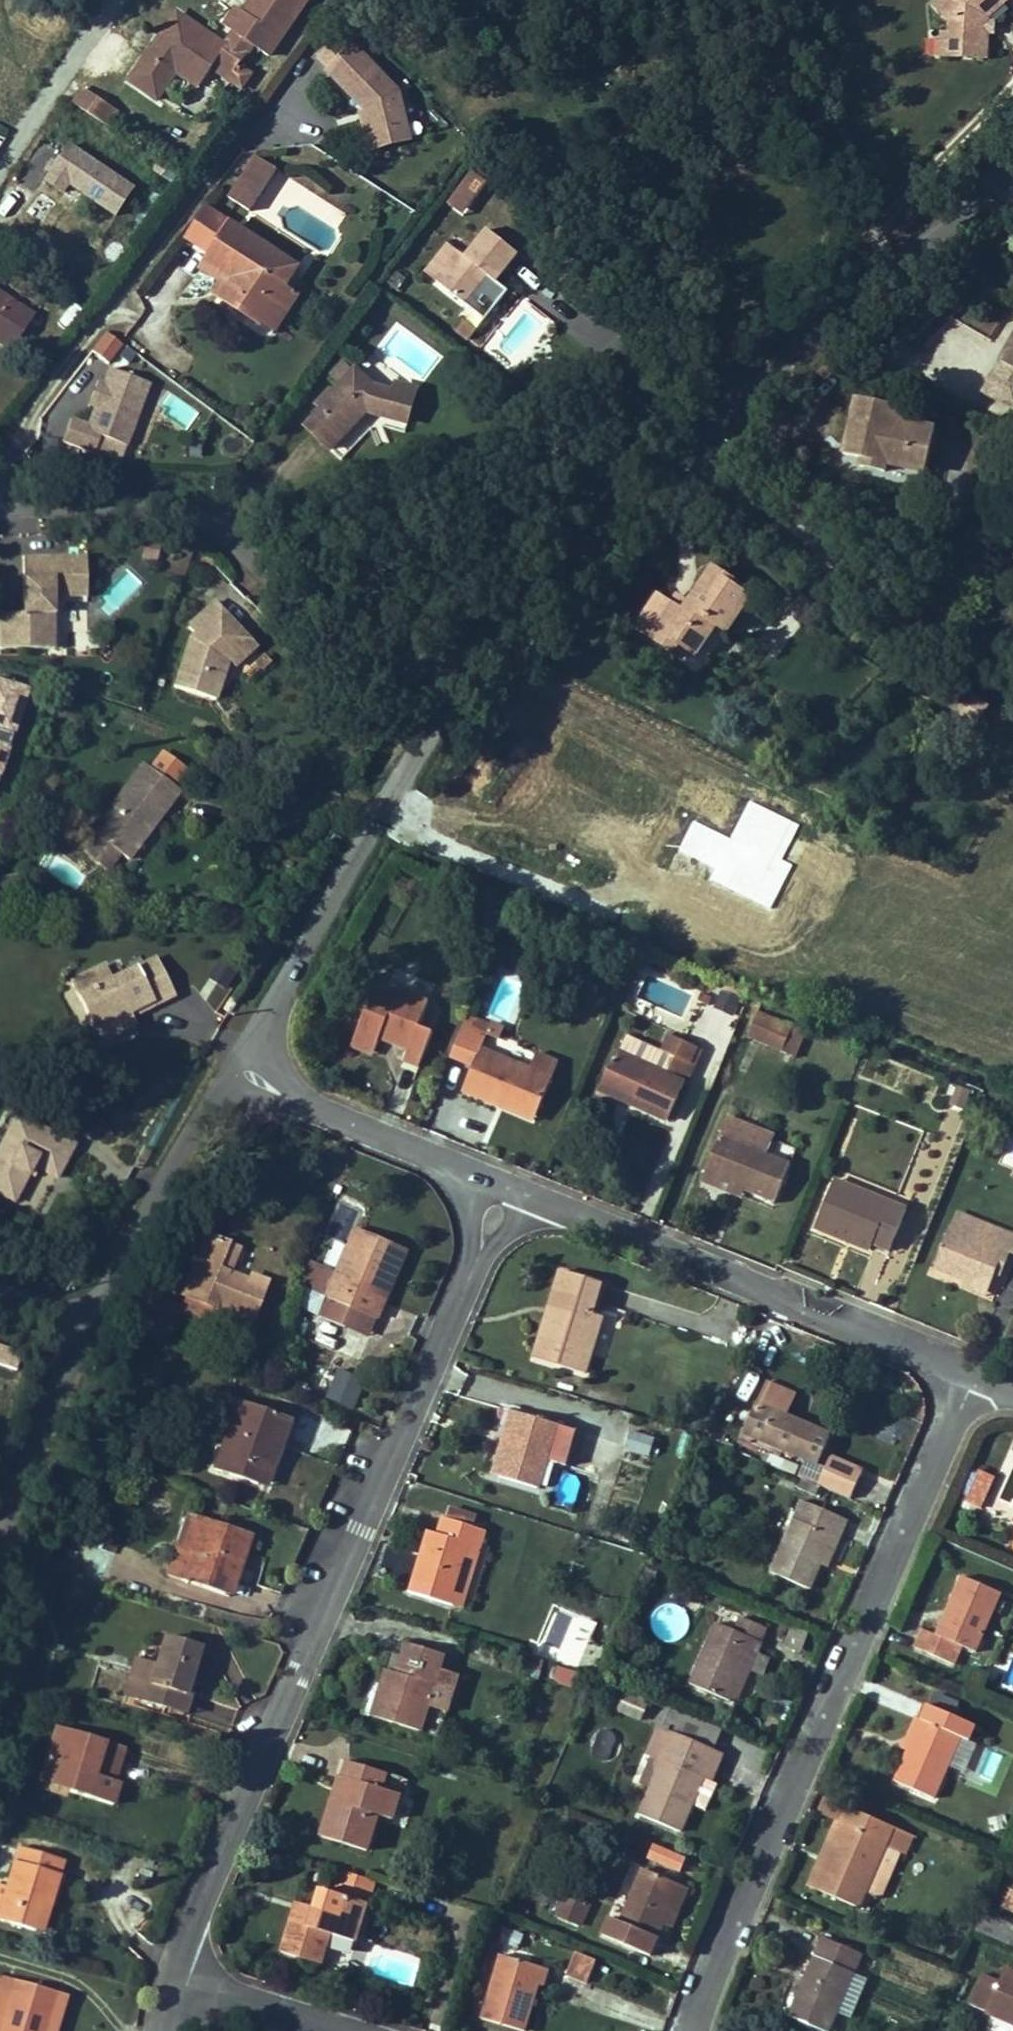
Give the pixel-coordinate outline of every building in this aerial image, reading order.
[(245,5),(256,12),(246,26),(208,0),(193,0),(152,61),(178,78),(197,51),(220,66),(233,46),(250,58),(262,66),(272,52),(260,44),(273,24),(289,34),(312,0),(249,0),(245,5)] [(942,3),(942,18),(951,29),(978,30),(980,0),(940,0),(942,3)] [(978,41),(978,30),(951,29),(942,18),(935,18),(934,38),(978,41)] [(368,108),(375,127),(422,117),(411,83),(366,33),(330,66),(368,108)] [(105,77),(95,93),(128,115),(138,99),(105,77)] [(81,85),(69,102),(107,127),(118,111),(81,85)] [(422,117),(375,127),(379,139),(426,129),(422,117)] [(153,177),(89,134),(65,169),(84,182),(90,173),(135,204),(153,177)] [(299,150),(278,135),(251,175),(272,189),(299,150)] [(502,169),(488,159),(471,183),(485,193),(502,169)] [(485,193),(471,183),(464,192),(479,202),(485,193)] [(262,260),(248,279),(281,304),(309,264),(321,247),(287,224),(230,184),(209,213),(232,228),(226,235),(251,252),(262,260)] [(472,251),(453,277),(486,301),(507,273),(508,273),(526,248),(522,245),(501,230),(480,256),(472,251)] [(247,260),(239,272),(248,279),(262,260),(251,252),(247,260)] [(36,338),(61,305),(0,260),(0,311),(36,338)] [(309,264),(281,304),(293,313),(315,284),(323,274),(309,264)] [(497,326),(484,316),(476,325),(490,336),(497,326)] [(980,397),(1012,411),(1012,324),(980,397)] [(107,365),(122,346),(104,332),(89,352),(107,365)] [(144,441),(168,377),(126,362),(121,377),(116,376),(111,390),(116,392),(112,401),(106,419),(89,412),(80,436),(112,447),(118,431),(144,441)] [(328,421),(349,440),(380,405),(432,414),(440,381),(416,375),(415,382),(388,377),(374,365),(356,387),(349,381),(336,396),(344,403),(328,421)] [(869,445),(865,465),(925,475),(937,416),(913,415),(900,394),(860,387),(848,442),(869,445)] [(112,401),(116,392),(111,390),(108,399),(112,401)] [(2,523),(2,574),(17,573),(17,523),(2,523)] [(3,595),(2,631),(56,633),(58,582),(91,583),(93,542),(29,539),(27,597),(3,595)] [(664,615),(658,624),(677,637),(684,627),(695,635),(701,640),(722,609),(731,617),(758,580),(718,551),(694,589),(687,600),(673,590),(660,582),(646,602),(664,615)] [(679,579),(673,590),(687,600),(694,589),(679,579)] [(233,695),(241,671),(273,642),(231,596),(205,620),(212,628),(208,632),(192,681),(233,695)] [(646,602),(640,611),(658,624),(664,615),(646,602)] [(684,627),(677,637),(689,645),(695,635),(684,627)] [(26,689),(0,682),(0,782),(2,782),(26,689)] [(196,789),(159,761),(107,829),(114,835),(134,850),(144,857),(196,789)] [(134,850),(114,835),(103,850),(123,866),(134,850)] [(614,940),(620,932),(611,925),(605,934),(614,940)] [(378,951),(357,1002),(378,1010),(380,1003),(384,993),(414,1006),(411,1015),(408,1021),(423,1028),(436,995),(422,988),(432,963),(405,951),(400,960),(378,951)] [(87,976),(117,1047),(152,1032),(145,1014),(189,997),(174,958),(143,970),(137,956),(87,976)] [(542,1076),(556,1043),(484,1013),(493,992),(469,982),(454,1019),(478,1029),(467,1055),(500,1069),(503,1060),(542,1076)] [(797,1031),(806,1009),(759,989),(749,1011),(797,1031)] [(384,993),(380,1003),(411,1015),(414,1006),(384,993)] [(693,1052),(701,1034),(695,1031),(703,1011),(690,1005),(681,1025),(630,1001),(607,1048),(640,1062),(635,1072),(673,1089),(690,1051),(693,1052)] [(378,1010),(357,1002),(353,1011),(373,1019),(378,1010)] [(701,1034),(710,1014),(703,1011),(695,1031),(701,1034)] [(640,1062),(607,1048),(603,1058),(635,1072),(640,1062)] [(542,1076),(503,1060),(500,1069),(539,1084),(542,1076)] [(986,1076),(982,1086),(996,1092),(1000,1081),(986,1076)] [(33,1096),(0,1159),(0,1167),(30,1183),(45,1154),(49,1147),(54,1150),(73,1160),(90,1126),(33,1096)] [(724,1105),(705,1145),(746,1161),(775,1172),(791,1134),(724,1105)] [(746,1161),(705,1145),(700,1158),(740,1175),(746,1161)] [(54,1150),(49,1147),(45,1154),(50,1157),(54,1150)] [(831,1159),(810,1200),(867,1225),(870,1217),(885,1223),(904,1185),(868,1170),(866,1176),(831,1159)] [(374,1261),(389,1226),(392,1227),(399,1211),(354,1191),(316,1278),(341,1290),(349,1272),(374,1283),(382,1265),(374,1261)] [(924,1242),(975,1265),(994,1225),(1007,1230),(1012,1217),(1012,1209),(980,1194),(970,1213),(941,1200),(924,1242)] [(228,1236),(215,1232),(227,1204),(205,1196),(180,1259),(248,1286),(264,1245),(248,1238),(245,1243),(228,1236)] [(227,1204),(215,1232),(228,1236),(238,1209),(227,1204)] [(382,1265),(405,1214),(399,1211),(392,1227),(389,1226),(374,1261),(382,1265)] [(589,1347),(607,1288),(596,1285),(606,1254),(566,1242),(556,1273),(566,1276),(555,1313),(569,1317),(562,1338),(589,1347)] [(158,1270),(144,1300),(166,1308),(168,1303),(179,1279),(158,1270)] [(366,1301),(374,1283),(349,1272),(341,1290),(366,1301)] [(555,1313),(566,1276),(556,1273),(539,1332),(562,1338),(569,1317),(555,1313)] [(179,1279),(168,1303),(182,1308),(193,1284),(179,1279)] [(236,1361),(213,1432),(262,1450),(286,1380),(236,1361)] [(334,1370),(325,1402),(354,1410),(363,1378),(334,1370)] [(832,1406),(755,1374),(744,1401),(821,1433),(832,1406)] [(559,1468),(579,1402),(523,1385),(502,1450),(559,1468)] [(836,1456),(847,1428),(837,1424),(826,1452),(836,1456)] [(859,1465),(870,1438),(847,1428),(836,1456),(859,1465)] [(624,1451),(649,1458),(655,1438),(629,1431),(624,1451)] [(976,1487),(988,1456),(972,1449),(960,1480),(976,1487)] [(804,1472),(772,1543),(810,1561),(822,1533),(833,1509),(842,1511),(850,1492),(804,1472)] [(175,1515),(169,1539),(223,1557),(234,1522),(242,1524),(251,1496),(201,1480),(189,1519),(175,1515)] [(460,1577),(480,1519),(489,1522),(496,1503),(482,1498),(485,1488),(461,1480),(457,1491),(454,1491),(449,1506),(439,1503),(418,1564),(460,1577)] [(1012,1505),(1004,1522),(1012,1526),(1012,1506),(1012,1505)] [(831,1537),(842,1511),(833,1509),(822,1533),(831,1537)] [(469,1580),(489,1522),(480,1519),(460,1577),(469,1580)] [(234,1522),(223,1557),(231,1559),(242,1524),(234,1522)] [(917,1604),(909,1622),(950,1638),(957,1621),(970,1626),(997,1567),(957,1551),(954,1558),(932,1611),(917,1604)] [(717,1592),(691,1652),(733,1671),(758,1612),(764,1615),(771,1601),(740,1588),(736,1599),(717,1592)] [(153,1621),(141,1659),(188,1675),(211,1611),(170,1597),(161,1623),(153,1621)] [(675,1601),(649,1614),(664,1642),(689,1628),(675,1601)] [(447,1708),(466,1649),(446,1642),(450,1627),(414,1616),(409,1634),(405,1647),(392,1643),(378,1687),(447,1708)] [(525,1677),(539,1678),(541,1660),(527,1658),(525,1677)] [(549,1681),(573,1690),(579,1674),(555,1666),(549,1681)] [(923,1682),(891,1758),(931,1776),(957,1715),(966,1719),(974,1703),(923,1682)] [(123,1729),(129,1711),(64,1690),(48,1734),(80,1745),(76,1757),(116,1770),(124,1746),(118,1743),(104,1737),(109,1723),(123,1729)] [(680,1809),(706,1747),(710,1749),(721,1724),(712,1721),(661,1699),(651,1724),(665,1730),(651,1765),(639,1792),(680,1809)] [(118,1743),(123,1729),(109,1723),(104,1737),(118,1743)] [(651,1765),(665,1730),(655,1726),(641,1760),(651,1765)] [(76,1757),(80,1745),(48,1734),(44,1746),(76,1757)] [(347,1776),(340,1774),(328,1811),(375,1826),(387,1791),(401,1797),(410,1771),(392,1766),(397,1749),(355,1736),(351,1749),(356,1750),(347,1776)] [(349,1748),(340,1774),(347,1776),(356,1750),(351,1749),(349,1748)] [(856,1884),(863,1867),(857,1864),(868,1835),(876,1837),(882,1823),(882,1822),(890,1802),(841,1781),(835,1797),(834,1798),(839,1801),(811,1864),(856,1884)] [(694,1808),(705,1812),(714,1787),(702,1783),(694,1808)] [(890,1802),(882,1822),(901,1829),(910,1810),(890,1802)] [(10,1854),(1,1880),(37,1890),(45,1864),(54,1867),(62,1839),(68,1820),(24,1808),(10,1854)] [(857,1864),(863,1867),(876,1837),(868,1835),(857,1864)] [(682,1857),(642,1841),(620,1896),(611,1893),(603,1911),(650,1931),(682,1857)] [(382,1855),(350,1845),(342,1868),(330,1864),(324,1882),(320,1894),(300,1888),(285,1928),(328,1942),(338,1913),(363,1919),(375,1879),(382,1855)] [(1,1880),(10,1854),(0,1850),(0,1880),(1,1880)] [(675,1898),(692,1861),(682,1857),(667,1894),(675,1898)] [(45,1864),(37,1890),(45,1893),(54,1867),(45,1864)] [(559,1893),(580,1902),(588,1883),(567,1874),(559,1893)] [(304,1876),(300,1888),(320,1894),(324,1882),(304,1876)] [(567,1904),(562,1920),(580,1925),(584,1909),(567,1904)] [(787,1991),(827,2007),(849,1955),(846,1954),(857,1927),(819,1911),(787,1991)] [(505,1934),(485,1999),(528,2014),(544,1966),(548,1967),(554,1950),(505,1934)] [(19,1944),(0,1939),(0,2002),(19,1944)] [(0,2002),(0,2013),(37,2024),(59,1957),(19,1944),(0,2002)] [(588,1984),(596,1961),(573,1954),(566,1977),(588,1984)] [(410,1986),(417,1962),(397,1955),(390,1980),(410,1986)] [(46,2028),(68,1960),(59,1957),(37,2024),(46,2028)] [(958,1996),(1012,2018),(1012,1964),(1000,1959),(993,1973),(974,1964),(958,1996)] [(832,2029),(837,2030),(847,2030),(866,1981),(853,1976),(832,2029)]
